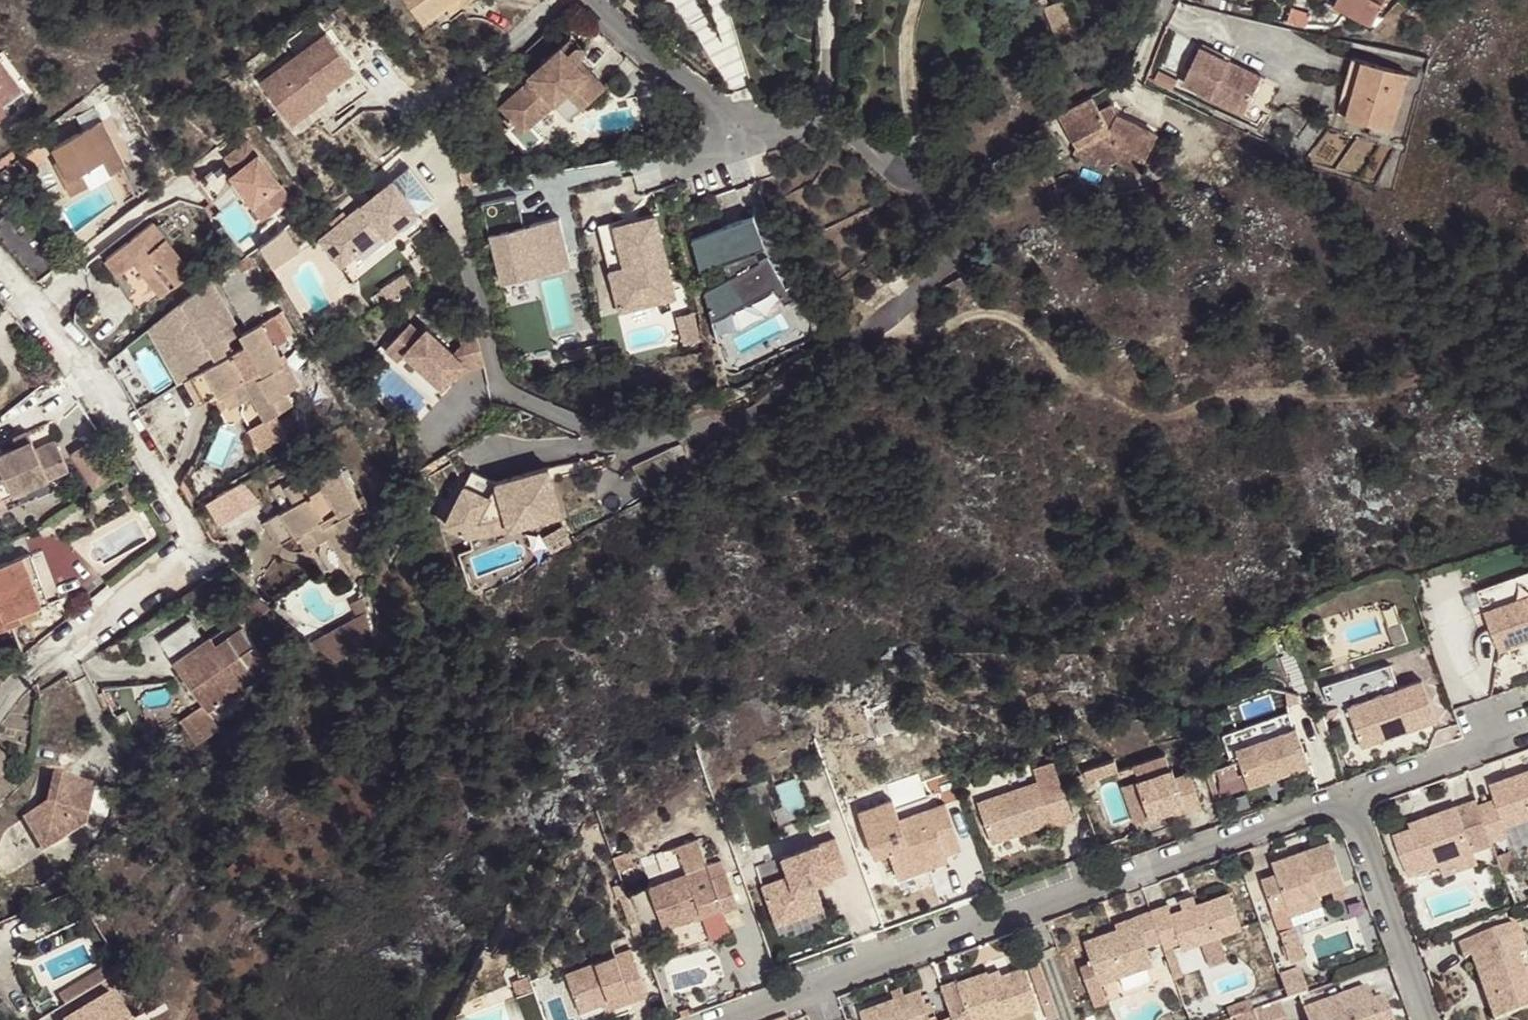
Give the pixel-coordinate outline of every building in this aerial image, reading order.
[(380,3),(406,39),(415,32),(411,26),(415,23),(398,0),(385,0),(380,3)] [(423,25),(446,7),(457,0),(404,0),(423,25)] [(446,7),(451,13),(469,0),(457,0),(446,7)] [(1062,0),(1045,7),(1055,33),(1073,26),(1062,0)] [(1384,0),(1338,0),(1334,9),(1370,27),(1384,0)] [(1296,10),(1293,23),(1308,26),(1311,14),(1296,10)] [(262,80),(286,112),(321,87),(326,92),(357,68),(329,31),(262,80)] [(573,44),(565,34),(521,72),(524,75),(492,103),(515,129),(553,96),(567,84),(581,100),(604,80),(582,54),(583,53),(584,51),(584,50),(585,49),(584,47),(584,45),(583,44),(581,43),(580,42),(578,42),(576,42),(574,43),(573,44)] [(1231,62),(1201,47),(1184,84),(1212,98),(1211,99),(1244,115),(1260,81),(1234,69),(1232,72),(1227,70),(1231,62)] [(1343,115),(1348,117),(1365,60),(1355,57),(1344,93),(1349,95),(1343,115)] [(10,114),(4,106),(13,100),(23,93),(0,59),(0,121),(10,114)] [(1348,117),(1393,131),(1411,74),(1365,60),(1348,117)] [(1262,76),(1231,62),(1227,70),(1232,72),(1234,69),(1260,81),(1262,76)] [(333,102),(340,112),(372,89),(357,68),(326,92),(333,102)] [(1158,71),(1154,81),(1173,90),(1178,80),(1158,71)] [(567,112),(581,100),(567,84),(553,96),(567,112)] [(286,112),(299,128),(333,102),(326,92),(321,87),(286,112)] [(1098,110),(1090,97),(1059,115),(1077,147),(1079,143),(1114,161),(1137,172),(1156,133),(1117,114),(1110,130),(1098,110)] [(19,108),(13,100),(4,106),(10,114),(19,108)] [(1111,104),(1098,110),(1110,130),(1117,114),(1111,104)] [(111,173),(126,165),(103,122),(54,148),(60,159),(69,178),(83,171),(90,184),(111,173)] [(215,156),(226,169),(215,178),(232,197),(213,213),(234,238),(284,196),(236,139),(215,156)] [(1114,161),(1079,143),(1077,147),(1074,153),(1109,171),(1114,161)] [(90,184),(83,171),(69,178),(60,159),(55,162),(72,194),(90,184)] [(389,234),(436,196),(411,165),(333,227),(355,255),(386,230),(389,234)] [(484,202),(502,282),(538,274),(536,267),(572,259),(561,217),(526,225),(519,194),(484,202)] [(69,253),(15,203),(0,218),(0,237),(33,279),(69,253)] [(616,225),(601,228),(611,270),(613,277),(621,311),(659,301),(656,290),(675,286),(657,215),(616,225)] [(766,247),(755,215),(693,239),(701,271),(728,267),(734,281),(706,291),(714,321),(776,287),(778,286),(785,297),(782,298),(785,304),(794,299),(769,256),(756,263),(752,252),(766,247)] [(153,221),(105,258),(131,290),(126,294),(140,312),(192,271),(153,221)] [(333,227),(321,237),(343,264),(355,255),(333,227)] [(260,267),(290,251),(277,228),(248,243),(260,267)] [(239,335),(210,281),(161,319),(161,320),(192,376),(217,361),(208,346),(224,337),(227,342),(239,335)] [(656,290),(659,301),(677,297),(675,286),(656,290)] [(776,287),(782,298),(785,297),(778,286),(776,287)] [(287,339),(275,316),(240,335),(246,345),(233,352),(227,342),(224,337),(208,346),(217,361),(192,376),(206,401),(220,394),(222,397),(234,390),(240,402),(251,396),(265,421),(275,415),(292,406),(284,392),(301,384),(289,363),(285,365),(275,346),(287,339)] [(192,376),(161,320),(150,328),(181,382),(192,376)] [(471,368),(486,364),(478,330),(461,335),(464,343),(456,352),(429,327),(424,333),(412,321),(388,347),(401,359),(407,352),(445,387),(459,371),(467,363),(471,368)] [(114,339),(121,347),(134,337),(127,328),(114,339)] [(116,375),(135,405),(156,391),(137,361),(116,375)] [(464,376),(471,368),(467,363),(459,371),(464,376)] [(234,390),(222,397),(228,408),(240,402),(234,390)] [(286,436),(275,415),(265,421),(250,429),(261,450),(286,436)] [(55,440),(36,449),(27,431),(14,438),(18,446),(0,455),(0,508),(15,501),(13,496),(49,479),(69,470),(55,440)] [(635,464),(645,486),(688,465),(677,443),(635,464)] [(581,501),(558,457),(510,483),(482,479),(469,538),(496,540),(533,526),(581,501)] [(294,504),(277,513),(291,539),(297,535),(299,539),(311,533),(317,544),(329,538),(342,563),(345,561),(357,555),(369,548),(361,535),(377,526),(366,505),(362,507),(358,499),(339,465),(317,476),(323,487),(310,494),(301,479),(285,487),(294,504)] [(101,469),(86,479),(92,488),(107,478),(101,469)] [(132,483),(123,469),(113,476),(122,490),(132,483)] [(52,484),(49,479),(13,496),(15,501),(52,484)] [(243,481),(206,502),(219,524),(255,504),(243,481)] [(361,496),(358,499),(362,507),(366,505),(361,496)] [(283,543),(291,539),(277,513),(269,518),(283,543)] [(311,533),(299,539),(305,551),(317,544),(311,533)] [(0,564),(0,629),(7,626),(5,619),(20,613),(42,605),(23,555),(0,564)] [(357,555),(345,561),(355,579),(367,572),(357,555)] [(1527,640),(1527,577),(1480,594),(1500,650),(1527,640)] [(22,620),(20,613),(5,619),(7,626),(22,620)] [(235,621),(175,662),(205,706),(182,722),(198,746),(220,731),(208,712),(269,672),(235,621)] [(1327,644),(1323,630),(1313,632),(1316,648),(1327,644)] [(1328,682),(1333,703),(1377,692),(1376,685),(1395,680),(1391,665),(1328,682)] [(1436,720),(1422,680),(1348,706),(1361,746),(1436,720)] [(1227,745),(1289,728),(1286,714),(1223,731),(1227,745)] [(1309,764),(1296,727),(1237,749),(1249,786),(1309,764)] [(9,768),(0,748),(0,772),(9,768)] [(1118,769),(1115,758),(1097,765),(1100,775),(1118,769)] [(1034,769),(1038,780),(978,802),(992,841),(1052,821),(1054,826),(1074,818),(1052,762),(1034,769)] [(1097,765),(1084,770),(1088,779),(1100,775),(1097,765)] [(1176,777),(1173,768),(1137,780),(1150,817),(1185,804),(1187,810),(1200,804),(1190,772),(1176,777)] [(1491,783),(1496,799),(1500,810),(1484,815),(1493,841),(1509,835),(1506,826),(1527,818),(1527,770),(1491,783)] [(44,850),(85,824),(94,784),(54,775),(47,805),(24,819),(44,850)] [(1136,822),(1150,817),(1137,780),(1123,785),(1136,822)] [(1500,810),(1496,799),(1480,804),(1484,815),(1500,810)] [(961,847),(946,803),(931,808),(934,815),(903,826),(900,820),(893,800),(859,812),(874,856),(888,850),(898,877),(928,866),(925,857),(929,849),(943,843),(946,853),(961,847)] [(1480,804),(1479,800),(1429,817),(1430,821),(1412,828),(1395,834),(1409,875),(1441,864),(1475,853),(1494,846),(1493,841),(1484,815),(1480,804)] [(931,808),(900,820),(903,826),(934,815),(931,808)] [(1429,817),(1410,823),(1412,828),(1430,821),(1429,817)] [(848,871),(836,838),(783,856),(789,875),(763,884),(773,917),(821,900),(815,883),(814,881),(807,884),(804,874),(825,867),(829,879),(848,871)] [(1345,883),(1330,841),(1272,861),(1276,873),(1261,879),(1273,908),(1287,904),(1318,893),(1345,883)] [(946,853),(943,843),(929,849),(925,857),(928,866),(949,858),(947,855),(946,853)] [(1475,853),(1441,864),(1445,873),(1478,862),(1475,853)] [(789,875),(783,856),(757,866),(763,884),(789,875)] [(727,873),(722,859),(708,865),(712,878),(727,873)] [(727,873),(712,878),(708,865),(649,886),(664,928),(723,906),(725,912),(738,906),(727,873)] [(829,879),(825,867),(804,874),(807,884),(814,881),(815,883),(829,879)] [(1241,928),(1229,892),(1197,903),(1183,908),(1171,912),(1168,904),(1151,910),(1163,945),(1164,947),(1180,941),(1182,948),(1241,928)] [(1321,903),(1318,893),(1287,904),(1291,914),(1321,903)] [(637,921),(628,894),(620,896),(630,924),(637,921)] [(1180,900),(1183,908),(1197,903),(1194,895),(1180,900)] [(1514,906),(1511,896),(1500,900),(1503,910),(1514,906)] [(821,900),(773,917),(776,926),(824,909),(821,900)] [(1151,910),(1136,915),(1138,921),(1117,928),(1084,940),(1092,962),(1080,966),(1094,1005),(1106,1000),(1100,982),(1153,963),(1149,951),(1154,949),(1163,945),(1151,910)] [(1138,921),(1136,915),(1115,923),(1117,928),(1138,921)] [(1516,923),(1459,944),(1466,959),(1473,957),(1495,1019),(1497,1019),(1527,1008),(1527,981),(1519,956),(1527,953),(1516,923)] [(1305,956),(1294,925),(1281,930),(1291,960),(1305,956)] [(632,949),(616,955),(618,960),(633,954),(632,949)] [(1154,949),(1149,951),(1153,963),(1159,961),(1154,949)] [(633,954),(618,960),(616,955),(615,954),(566,972),(580,1010),(581,1010),(602,1003),(630,993),(633,1000),(647,995),(633,954)] [(65,1005),(125,969),(118,959),(59,994),(65,1005)] [(781,982),(776,968),(776,967),(764,972),(769,986),(781,982)] [(990,979),(988,974),(987,971),(957,982),(956,980),(941,986),(942,987),(954,1019),(977,1019),(983,1018),(1003,1011),(1005,1018),(1040,1006),(1025,967),(1002,974),(990,979)] [(1280,974),(1288,997),(1309,990),(1301,967),(1280,974)] [(1002,974),(1000,970),(988,974),(990,979),(1002,974)] [(920,988),(860,1010),(864,1019),(954,1019),(942,987),(922,994),(920,988)] [(1374,1002),(1369,987),(1305,1010),(1309,1019),(1393,1019),(1385,998),(1374,1002)] [(113,992),(66,1019),(130,1019),(113,992)] [(630,993),(602,1003),(604,1010),(633,1000),(630,993)] [(1283,1000),(1253,1010),(1250,1001),(1228,1007),(1232,1019),(1289,1019),(1283,1000)] [(983,1018),(984,1019),(1006,1019),(1005,1018),(1003,1011),(983,1018)]
